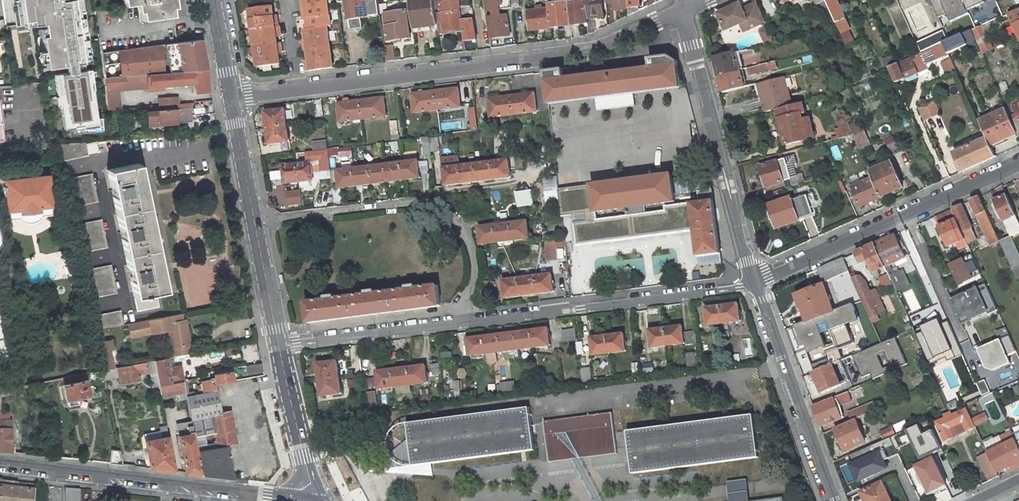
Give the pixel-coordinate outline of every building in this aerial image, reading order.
[(34,14),(49,12),(47,0),(32,0),(34,14)] [(85,40),(99,38),(93,0),(80,0),(85,40)] [(173,15),(171,0),(124,0),(124,5),(140,3),(143,20),(173,15)] [(328,5),(328,0),(304,0),(304,1),(301,1),(302,9),(328,5)] [(380,15),(379,0),(338,0),(338,2),(346,1),(350,29),(362,27),(361,18),(380,15)] [(413,28),(426,26),(426,24),(438,23),(436,14),(436,9),(435,0),(409,0),(413,28)] [(439,34),(464,31),(462,21),(463,21),(462,17),(461,10),(460,0),(450,0),(451,1),(446,2),(446,0),(435,0),(436,9),(441,8),(442,14),(436,14),(438,23),(439,34)] [(486,7),(487,11),(494,10),(500,9),(500,10),(512,8),(512,0),(485,0),(486,7)] [(553,2),(549,2),(550,8),(552,28),(561,27),(565,27),(572,26),(569,3),(562,4),(561,0),(553,2)] [(572,26),(589,23),(586,0),(583,0),(583,1),(569,3),(572,26)] [(588,18),(604,17),(602,0),(586,0),(588,18)] [(606,1),(614,0),(615,10),(628,8),(627,0),(606,0),(606,1)] [(628,8),(629,15),(640,11),(638,0),(627,0),(628,8)] [(779,6),(776,0),(771,0),(769,1),(773,9),(779,6)] [(818,4),(819,3),(824,15),(829,12),(824,1),(826,0),(816,0),(818,4)] [(826,0),(841,33),(850,29),(837,0),(826,0)] [(938,18),(947,14),(951,23),(970,14),(968,11),(986,3),(984,0),(931,0),(938,18)] [(749,24),(751,29),(766,22),(757,2),(743,9),(740,3),(717,13),(725,31),(740,24),(742,27),(749,24)] [(328,26),(331,26),(328,5),(302,9),(303,17),(307,16),(308,29),(328,26)] [(272,6),(249,9),(252,30),(278,26),(277,18),(274,19),(272,6)] [(528,11),(530,30),(552,28),(550,8),(542,9),(542,6),(535,6),(536,10),(528,11)] [(471,18),(474,16),(472,8),(461,10),(462,17),(468,17),(471,18)] [(495,17),(488,18),(490,38),(511,35),(508,15),(501,16),(500,10),(500,9),(494,10),(495,17)] [(4,12),(8,42),(16,40),(13,25),(15,24),(13,14),(13,11),(4,12)] [(385,14),(389,41),(411,38),(408,11),(385,14)] [(41,59),(45,83),(71,81),(82,80),(104,78),(99,38),(85,40),(63,42),(59,14),(49,15),(49,12),(34,14),(38,39),(40,51),(41,59)] [(34,14),(23,15),(23,13),(13,14),(15,24),(13,25),(16,40),(27,39),(27,41),(38,39),(34,14)] [(998,19),(981,26),(986,36),(988,35),(1003,28),(998,19)] [(463,21),(462,21),(464,31),(465,41),(477,39),(474,20),(463,21)] [(749,24),(742,27),(744,32),(751,29),(749,24)] [(278,26),(252,30),(254,46),(277,43),(276,34),(281,33),(279,26),(278,26)] [(308,50),(331,47),(328,26),(308,29),(305,30),(306,43),(303,43),(304,51),(308,50)] [(981,26),(971,30),(976,40),(986,36),(981,26)] [(764,43),(771,41),(766,28),(759,31),(764,43)] [(971,30),(944,43),(949,53),(974,42),(975,44),(973,45),(977,53),(981,51),(976,40),(971,30)] [(986,36),(976,40),(981,51),(982,54),(994,48),(988,35),(986,36)] [(383,37),(371,39),(373,52),(385,50),(383,37)] [(206,69),(201,39),(119,50),(122,76),(206,69)] [(254,46),(257,67),(280,64),(278,51),(282,51),(281,43),(277,43),(254,46)] [(889,68),(895,82),(906,78),(928,68),(926,64),(949,53),(944,43),(889,68)] [(307,71),(333,68),(331,47),(308,50),(309,63),(306,63),(307,71)] [(387,61),(395,59),(393,48),(384,50),(387,61)] [(40,51),(26,53),(27,61),(41,59),(40,51)] [(762,52),(751,55),(754,65),(765,62),(762,52)] [(719,76),(743,70),(742,68),(739,68),(735,53),(714,58),(719,76)] [(562,69),(544,72),(545,81),(548,104),(597,98),(598,109),(633,105),(632,96),(625,97),(624,94),(682,87),(679,64),(669,56),(649,59),(650,67),(563,78),(562,69)] [(951,58),(942,63),(947,76),(957,71),(951,58)] [(27,61),(31,84),(42,83),(45,83),(41,59),(27,61)] [(777,68),(775,61),(748,69),(750,75),(777,68)] [(104,78),(106,105),(107,110),(121,109),(118,89),(126,90),(148,88),(148,92),(164,90),(163,86),(175,85),(195,83),(195,92),(208,91),(206,69),(122,76),(104,78)] [(723,93),(744,87),(741,73),(743,72),(743,70),(719,76),(723,93)] [(773,110),(791,105),(784,77),(762,83),(766,99),(762,100),(765,112),(773,110)] [(104,78),(82,80),(82,83),(92,82),(92,87),(86,87),(88,106),(95,106),(95,109),(100,109),(100,105),(106,105),(104,78)] [(458,88),(412,94),(414,112),(415,113),(460,107),(461,107),(459,88),(458,88)] [(534,93),(489,98),(488,99),(490,117),(491,118),(537,112),(537,111),(535,93),(534,93)] [(159,98),(160,105),(178,104),(178,99),(175,97),(159,98)] [(384,97),(338,103),(340,122),(341,122),(386,116),(387,116),(384,98),(384,97)] [(1014,100),(1014,105),(1018,113),(1010,116),(1012,120),(1012,121),(1017,133),(1018,132),(1018,98),(1014,100)] [(934,99),(918,107),(924,120),(940,113),(934,99)] [(329,102),(322,103),(324,116),(330,116),(329,102)] [(805,114),(802,103),(791,105),(773,110),(776,122),(780,121),(783,135),(786,146),(808,140),(807,138),(814,136),(810,119),(803,121),(802,114),(805,114)] [(190,108),(176,109),(177,116),(191,115),(190,108)] [(176,109),(147,111),(148,126),(161,124),(161,120),(167,119),(168,124),(192,121),(191,115),(177,116),(176,109)] [(265,111),(265,112),(269,144),(270,144),(289,142),(290,141),(286,110),(285,109),(265,111)] [(1007,109),(980,121),(987,138),(990,145),(1017,133),(1012,121),(1007,109)] [(984,112),(986,118),(992,115),(990,109),(984,112)] [(853,135),(850,126),(846,118),(838,121),(840,128),(836,130),(839,138),(848,136),(853,135)] [(399,135),(397,121),(390,121),(392,135),(399,135)] [(850,126),(853,135),(855,139),(860,148),(869,144),(859,122),(850,126)] [(885,140),(888,146),(895,142),(893,136),(885,140)] [(423,155),(431,154),(429,137),(421,138),(423,155)] [(438,138),(430,139),(432,154),(440,153),(438,138)] [(957,160),(962,172),(995,157),(990,145),(987,138),(954,153),(957,160)] [(312,142),(313,150),(327,149),(326,140),(312,142)] [(95,142),(55,145),(58,158),(59,161),(88,155),(87,154),(97,152),(95,142)] [(888,146),(892,155),(900,152),(895,142),(888,146)] [(784,158),(791,178),(797,176),(793,164),(796,163),(794,155),(784,158)] [(457,156),(440,157),(441,166),(439,167),(442,187),(446,185),(510,177),(508,160),(460,164),(457,156)] [(760,166),(767,187),(784,181),(784,180),(791,178),(784,158),(772,162),(764,165),(760,166)] [(338,170),(337,171),(339,187),(340,188),(420,178),(420,177),(418,161),(417,160),(338,170)] [(959,173),(962,172),(957,160),(954,162),(959,173)] [(313,164),(311,164),(310,162),(282,165),(284,183),(312,179),(311,172),(314,172),(313,164)] [(891,162),(870,172),(872,175),(881,197),(903,187),(891,162)] [(57,163),(31,166),(32,177),(3,180),(4,186),(3,187),(3,190),(4,190),(7,212),(19,210),(20,214),(22,214),(25,215),(27,216),(30,216),(33,215),(36,213),(38,212),(40,212),(39,208),(52,206),(48,179),(52,179),(52,175),(59,174),(57,163)] [(138,164),(107,170),(137,311),(158,306),(155,292),(164,290),(162,281),(160,281),(138,174),(140,173),(138,164)] [(63,181),(68,207),(98,201),(92,174),(63,181)] [(797,176),(791,178),(793,185),(805,181),(803,174),(797,176)] [(646,213),(645,205),(675,201),(674,195),(671,175),(559,189),(559,190),(562,216),(573,214),(577,246),(695,231),(698,256),(721,253),(712,189),(710,176),(702,177),(704,191),(698,191),(700,202),(665,206),(665,211),(646,213)] [(851,187),(860,206),(881,197),(872,175),(869,176),(870,179),(851,187)] [(557,178),(542,179),(543,192),(559,190),(559,189),(557,178)] [(791,178),(784,180),(784,181),(786,188),(793,185),(791,178)] [(380,198),(388,197),(386,185),(378,187),(380,198)] [(1011,236),(1018,233),(1018,221),(1016,215),(1017,215),(1007,195),(1003,186),(997,189),(1001,198),(995,200),(997,205),(1003,217),(1011,236)] [(532,189),(516,189),(516,205),(533,205),(532,189)] [(300,203),(299,190),(284,192),(286,204),(300,203)] [(792,197),(769,205),(777,228),(800,221),(799,218),(811,214),(805,196),(793,200),(793,198),(792,199),(792,197)] [(1000,241),(980,196),(972,200),(978,215),(977,215),(991,245),(1000,241)] [(747,201),(749,209),(756,206),(754,199),(747,201)] [(977,239),(962,205),(952,209),(968,243),(977,239)] [(1000,219),(1003,217),(997,205),(994,207),(1000,219)] [(940,214),(945,224),(951,221),(961,241),(956,243),(959,250),(969,245),(968,243),(952,209),(940,214)] [(72,226),(78,253),(107,247),(101,220),(72,226)] [(527,221),(479,227),(478,227),(481,244),(529,238),(530,238),(527,221)] [(945,224),(940,226),(949,246),(956,243),(961,241),(951,221),(945,224)] [(896,235),(876,243),(886,266),(889,265),(906,257),(902,248),(900,244),(896,235)] [(1000,241),(1011,266),(1018,262),(1018,254),(1011,236),(1000,241)] [(885,266),(886,266),(876,243),(856,252),(861,263),(866,261),(869,259),(874,272),(885,266)] [(557,247),(547,248),(547,260),(557,259),(557,247)] [(970,255),(947,265),(957,285),(971,279),(979,274),(970,255)] [(843,258),(818,269),(824,282),(837,276),(850,305),(862,300),(853,279),(851,275),(843,258)] [(869,259),(866,261),(872,273),(874,272),(869,259)] [(886,266),(885,266),(888,271),(890,276),(894,274),(889,265),(886,266)] [(81,272),(87,299),(116,292),(111,266),(81,272)] [(894,274),(890,276),(891,280),(894,285),(894,286),(895,285),(907,280),(903,270),(894,274)] [(881,285),(891,280),(890,276),(888,271),(877,276),(881,285)] [(551,274),(503,280),(503,281),(505,297),(506,298),(554,292),(554,291),(552,274),(551,274)] [(862,300),(869,315),(870,317),(877,313),(874,306),(877,305),(866,282),(860,276),(858,277),(857,277),(853,279),(862,300)] [(891,280),(881,285),(884,291),(894,285),(891,280)] [(895,285),(897,291),(910,285),(907,280),(895,285)] [(998,309),(984,282),(947,300),(957,321),(969,321),(998,309)] [(327,299),(305,302),(308,323),(441,307),(438,285),(416,288),(416,286),(408,287),(408,289),(376,293),(376,291),(367,292),(367,294),(335,298),(335,296),(327,297),(327,299)] [(808,321),(834,311),(824,285),(797,296),(801,307),(798,308),(800,313),(805,312),(808,321)] [(12,361),(0,289),(0,363),(12,361)] [(738,303),(706,307),(706,308),(708,325),(740,321),(741,320),(740,315),(740,311),(739,304),(738,303)] [(854,321),(848,306),(834,311),(808,321),(795,326),(802,343),(799,343),(802,353),(814,348),(816,355),(810,358),(815,372),(833,364),(845,359),(840,349),(855,343),(848,323),(854,321)] [(91,317),(94,331),(123,325),(120,311),(91,317)] [(170,319),(149,323),(151,333),(159,332),(161,334),(163,334),(164,331),(172,329),(170,319)] [(682,326),(650,330),(652,347),(684,343),(685,343),(683,326),(682,326)] [(548,328),(468,338),(468,339),(470,355),(471,356),(488,354),(497,352),(550,345),(551,345),(548,328)] [(972,341),(957,344),(972,370),(984,365),(988,374),(1012,366),(1009,356),(1018,353),(1009,336),(1005,328),(995,333),(999,340),(975,351),(972,341)] [(108,329),(95,332),(97,338),(109,335),(108,329)] [(565,341),(577,340),(575,329),(563,331),(565,341)] [(872,345),(879,340),(875,332),(867,337),(872,345)] [(623,333),(591,337),(591,338),(592,345),(592,350),(593,355),(594,355),(626,351),(626,350),(626,345),(625,341),(624,334),(623,333)] [(750,337),(742,339),(745,358),(753,356),(750,337)] [(907,363),(895,337),(852,356),(862,377),(865,378),(871,375),(874,380),(907,363)] [(97,345),(102,370),(103,370),(113,368),(109,350),(109,347),(113,346),(112,339),(107,340),(107,343),(97,345)] [(498,362),(497,352),(488,354),(489,363),(498,362)] [(696,352),(687,354),(688,367),(698,366),(696,352)] [(173,357),(165,358),(168,373),(175,371),(175,368),(173,357)] [(165,358),(153,360),(158,385),(158,386),(183,381),(181,370),(175,371),(168,373),(165,358)] [(153,360),(148,361),(153,386),(158,385),(153,360)] [(317,364),(321,396),(322,396),(338,394),(339,393),(335,361),(334,361),(317,363),(317,364)] [(113,368),(103,370),(105,380),(119,378),(120,385),(140,381),(138,373),(147,372),(145,362),(113,368)] [(639,362),(632,363),(633,376),(640,375),(639,362)] [(247,374),(263,371),(261,363),(245,366),(247,374)] [(440,363),(432,365),(433,375),(441,374),(440,363)] [(644,363),(643,373),(653,373),(653,364),(644,363)] [(815,372),(813,373),(823,396),(843,387),(833,364),(815,372)] [(377,371),(377,372),(379,389),(380,389),(428,383),(428,382),(426,366),(425,365),(377,371)] [(591,367),(582,369),(584,382),(593,381),(591,367)] [(200,382),(203,393),(217,390),(215,384),(233,381),(231,371),(213,374),(214,379),(200,382)] [(83,373),(62,377),(64,385),(63,385),(68,406),(79,404),(77,397),(89,395),(83,373)] [(348,380),(349,387),(361,385),(360,379),(348,380)] [(158,386),(160,396),(178,393),(179,399),(186,398),(186,396),(183,381),(158,386)] [(0,390),(0,393),(1,396),(17,392),(15,387),(0,390)] [(203,393),(186,396),(186,398),(191,420),(212,416),(215,433),(216,441),(212,442),(213,444),(217,444),(217,447),(221,446),(222,448),(196,452),(201,474),(233,478),(228,448),(227,445),(221,412),(217,390),(203,393)] [(376,391),(367,392),(369,410),(378,408),(376,391)] [(852,393),(843,396),(845,403),(855,399),(852,393)] [(839,396),(813,405),(819,421),(821,426),(842,418),(835,400),(840,398),(839,396)] [(849,413),(852,421),(856,420),(872,413),(869,405),(849,413)] [(408,423),(413,466),(535,450),(530,407),(408,423)] [(936,422),(945,441),(953,437),(950,432),(955,429),(964,425),(966,429),(967,431),(975,427),(967,408),(951,415),(950,413),(942,417),(943,419),(936,422)] [(0,411),(0,420),(9,420),(9,411),(1,411),(0,411)] [(230,444),(236,443),(230,411),(221,412),(227,445),(230,444)] [(612,413),(544,421),(546,434),(614,426),(612,413)] [(627,431),(633,473),(759,457),(754,414),(627,431)] [(212,416),(191,420),(191,421),(193,432),(194,435),(194,437),(215,433),(212,416)] [(14,452),(14,447),(10,447),(10,428),(10,420),(9,420),(0,420),(0,450),(14,452)] [(852,421),(835,428),(845,451),(866,442),(856,420),(852,421)] [(176,424),(178,435),(193,432),(191,421),(176,424)] [(907,426),(904,421),(894,426),(897,431),(907,426)] [(919,424),(908,430),(921,458),(941,448),(933,430),(923,434),(919,424)] [(159,428),(161,439),(168,437),(166,426),(159,428)] [(614,426),(546,434),(549,462),(617,453),(614,426)] [(895,434),(892,427),(881,432),(884,439),(895,434)] [(159,432),(146,435),(147,441),(160,439),(159,432)] [(983,442),(988,452),(997,472),(1007,467),(1006,464),(1015,459),(1018,467),(1018,466),(1018,446),(1014,435),(1012,432),(1002,437),(1001,436),(994,439),(993,437),(983,442)] [(178,438),(185,472),(201,474),(196,452),(197,452),(194,437),(194,435),(178,438)] [(147,441),(145,442),(150,468),(175,471),(169,437),(168,437),(161,439),(160,439),(147,441)] [(111,450),(109,464),(123,465),(120,451),(111,450)] [(880,450),(851,462),(860,483),(889,471),(880,450)] [(999,476),(997,472),(988,452),(978,457),(990,480),(999,476)] [(929,493),(946,484),(933,458),(916,466),(929,493)] [(745,479),(727,483),(728,500),(748,500),(745,479)] [(31,491),(16,490),(17,483),(0,481),(0,500),(30,500),(31,491)] [(882,482),(879,483),(886,497),(889,496),(882,482)] [(32,484),(17,483),(16,490),(31,491),(32,484)] [(865,500),(891,500),(889,496),(886,497),(879,483),(861,492),(865,500)] [(66,500),(80,500),(80,497),(79,490),(65,488),(66,500)]
